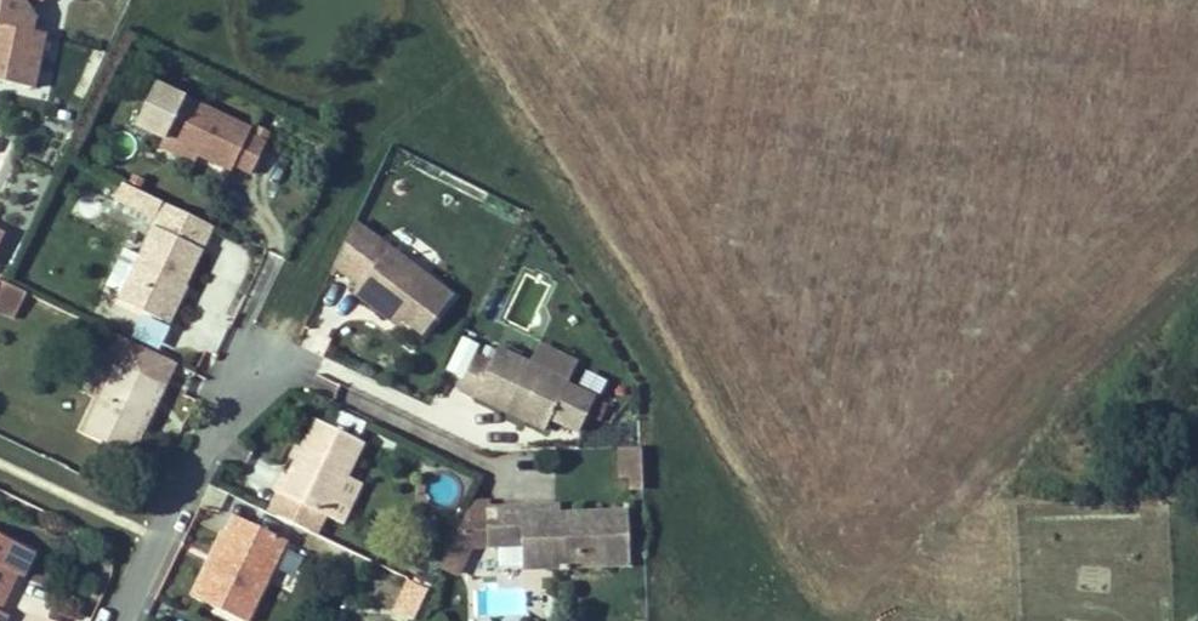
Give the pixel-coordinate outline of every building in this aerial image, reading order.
[(4,21),(34,0),(0,0),(0,14),(4,21)] [(220,148),(223,142),(155,109),(135,152),(171,169),(204,185),(208,177),(225,186),(240,158),(220,148)] [(85,219),(129,240),(138,220),(95,200),(85,219)] [(133,341),(151,304),(157,307),(187,244),(138,220),(129,240),(111,277),(93,314),(90,321),(133,341)] [(356,271),(362,262),(330,237),(325,249),(356,271)] [(333,303),(328,311),(362,337),(367,331),(379,339),(398,352),(427,312),(400,292),(364,263),(362,262),(356,271),(325,249),(309,283),(333,303)] [(140,345),(157,307),(151,304),(133,341),(140,345)] [(367,331),(362,337),(375,346),(379,339),(367,331)] [(100,358),(89,381),(136,405),(148,382),(100,358)] [(473,359),(464,375),(447,366),(431,400),(520,443),(526,430),(554,443),(570,411),(542,397),(544,393),(502,373),(473,359)] [(136,405),(89,381),(54,454),(101,477),(136,405)] [(298,430),(271,487),(263,483),(253,504),(308,530),(327,491),(346,454),(298,430)] [(624,465),(605,465),(606,496),(615,496),(625,495),(624,465)] [(322,537),(341,497),(327,491),(308,530),(322,537)] [(625,495),(615,496),(615,506),(625,506),(625,495)] [(539,530),(505,531),(505,520),(474,520),(474,514),(455,513),(440,545),(469,547),(470,561),(505,560),(505,582),(608,581),(608,530),(539,530)] [(539,519),(505,520),(505,531),(539,530),(539,519)] [(191,578),(173,613),(189,620),(234,620),(248,595),(266,558),(216,530),(205,550),(214,555),(200,582),(191,578)] [(457,561),(470,561),(469,547),(440,545),(434,557),(454,566),(457,561)] [(205,550),(191,578),(200,582),(214,555),(205,550)] [(424,577),(444,585),(454,566),(434,557),(424,577)] [(392,597),(380,620),(387,620),(397,600),(392,597)] [(411,606),(397,600),(387,620),(403,620),(411,606)]
